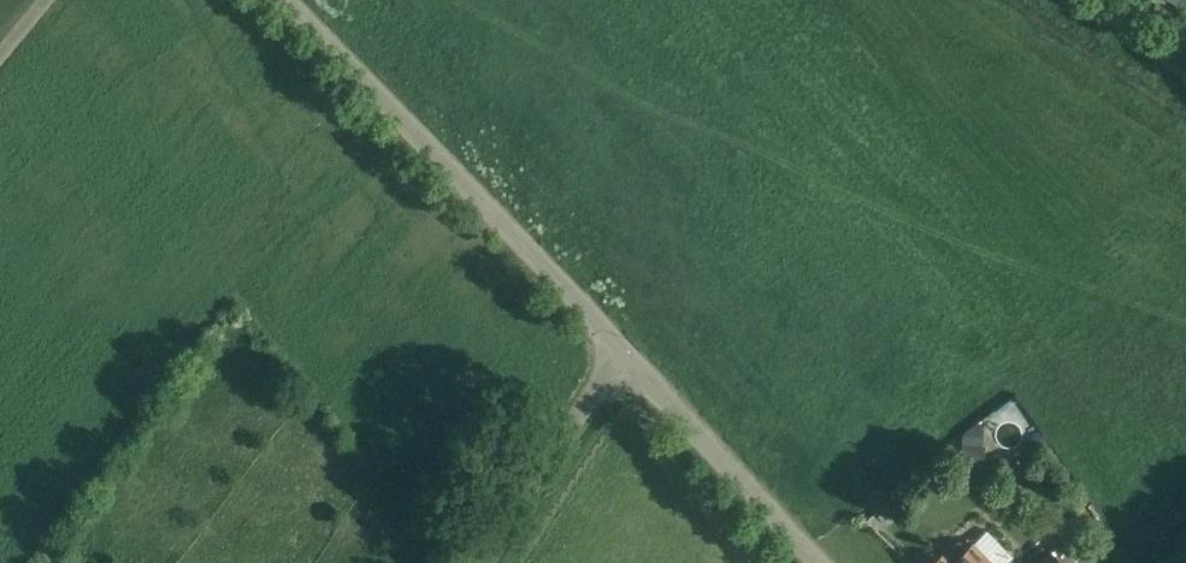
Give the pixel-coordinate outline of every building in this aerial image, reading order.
[(973,542),(956,560),(953,562),(1004,562),(1012,555),(985,529),(973,542)] [(1051,551),(1040,562),(1063,562),(1051,551)] [(941,555),(938,558),(931,552),(920,562),(950,562),(941,555)]
